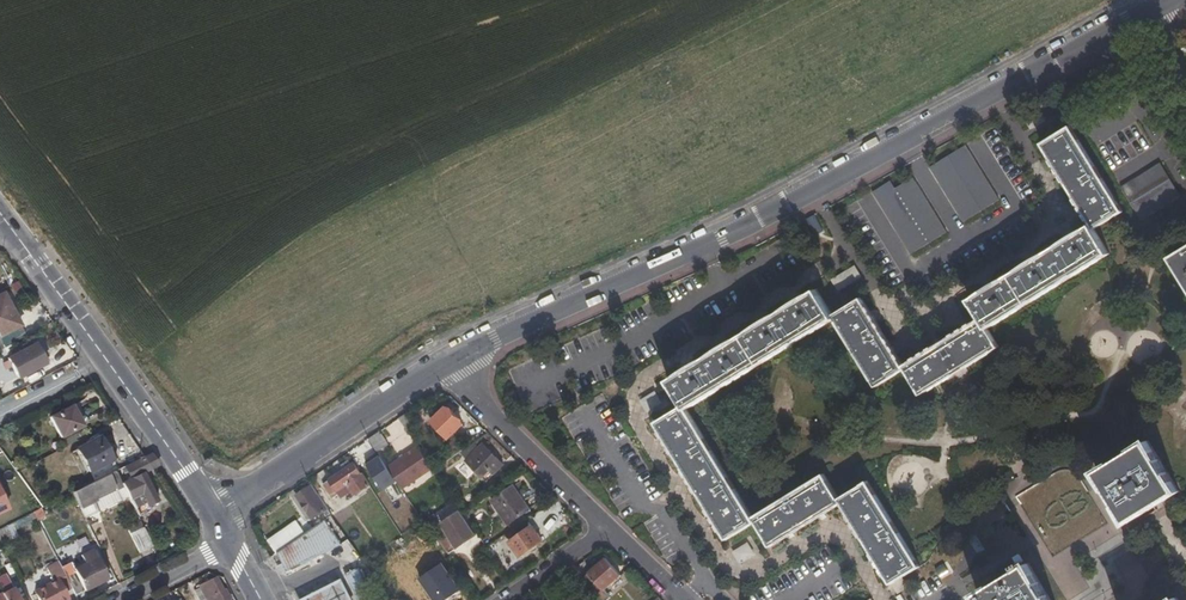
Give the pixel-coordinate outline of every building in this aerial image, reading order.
[(1040,110),(1027,119),(1032,128),(1046,120),(1040,110)] [(1042,144),(1092,226),(1095,230),(1122,212),(1070,127),(1042,144)] [(966,146),(930,168),(964,223),(1000,201),(966,146)] [(1180,196),(1160,164),(1121,188),(1140,220),(1180,196)] [(873,193),(911,255),(947,233),(913,179),(896,190),(891,182),(873,193)] [(1109,255),(1095,230),(1092,226),(970,300),(982,319),(987,328),(1109,255)] [(1185,283),(1185,249),(1171,258),(1185,283)] [(855,269),(833,282),(839,291),(860,278),(855,269)] [(687,411),(835,319),(833,316),(817,291),(669,382),(684,407),(687,411)] [(0,295),(0,341),(3,348),(27,336),(3,293),(0,295)] [(877,387),(906,370),(904,367),(862,299),(833,316),(835,319),(877,387)] [(999,347),(987,328),(982,319),(904,367),(906,370),(921,395),(999,347)] [(18,379),(45,365),(34,344),(6,358),(18,379)] [(357,398),(354,393),(346,398),(348,401),(349,403),(357,398)] [(657,394),(641,401),(647,413),(662,406),(657,394)] [(60,438),(82,426),(71,406),(49,417),(60,438)] [(431,421),(450,440),(464,425),(445,407),(431,421)] [(753,518),(687,411),(684,407),(656,424),(727,540),(756,523),(753,518)] [(418,429),(407,413),(400,419),(409,434),(418,429)] [(389,445),(380,432),(369,439),(378,452),(389,445)] [(108,443),(105,445),(100,436),(76,449),(89,474),(117,458),(108,443)] [(378,452),(369,439),(360,445),(369,458),(378,452)] [(477,449),(482,444),(478,440),(472,444),(477,449)] [(1099,472),(1130,522),(1178,491),(1149,442),(1099,472)] [(493,475),(503,464),(482,444),(477,449),(466,461),(478,473),(485,467),(493,475)] [(458,445),(443,455),(447,462),(460,453),(462,451),(458,445)] [(434,469),(419,447),(388,468),(402,489),(434,469)] [(451,467),(463,459),(460,453),(447,462),(451,467)] [(150,491),(142,474),(152,469),(159,466),(150,456),(145,458),(123,468),(124,469),(121,470),(127,482),(121,485),(123,489),(137,517),(149,512),(146,506),(157,502),(152,490),(150,491)] [(348,487),(364,478),(355,464),(324,485),(332,498),(338,494),(348,487)] [(478,473),(487,481),(493,475),(485,467),(478,473)] [(121,485),(114,472),(72,493),(76,502),(81,511),(93,504),(99,514),(120,502),(116,493),(123,489),(121,485)] [(771,546),(841,504),(839,499),(824,475),(753,518),(756,523),(771,546)] [(354,496),(370,486),(364,478),(348,487),(351,491),(354,496)] [(841,504),(891,584),(903,577),(919,566),(868,482),(839,499),(841,504)] [(331,514),(316,491),(312,486),(297,495),(313,519),(323,512),(328,519),(333,516),(331,514)] [(337,510),(321,487),(316,491),(331,514),(337,510)] [(341,498),(351,491),(348,487),(338,494),(341,498)] [(523,501),(514,487),(511,489),(520,502),(523,501)] [(404,511),(402,513),(413,529),(424,521),(419,514),(402,489),(397,492),(400,496),(398,498),(398,502),(404,511)] [(523,501),(520,502),(511,489),(491,502),(507,525),(529,510),(523,501)] [(76,502),(72,493),(42,508),(32,514),(36,522),(76,502)] [(441,510),(436,503),(419,514),(424,521),(441,510)] [(428,528),(445,516),(441,510),(424,521),(428,528)] [(90,513),(84,516),(88,527),(95,523),(90,513)] [(139,520),(126,527),(129,534),(142,527),(139,520)] [(342,544),(326,521),(298,539),(278,553),(288,572),(342,544)] [(439,537),(449,554),(477,536),(470,524),(466,527),(462,522),(439,537)] [(129,534),(139,553),(153,546),(142,527),(129,534)] [(520,557),(542,542),(532,527),(510,542),(520,557)] [(19,536),(16,530),(7,535),(10,541),(19,536)] [(292,531),(272,545),(278,553),(298,539),(292,531)] [(967,537),(977,554),(983,551),(974,534),(967,537)] [(7,535),(0,538),(0,544),(0,545),(10,541),(7,535)] [(739,545),(738,554),(753,556),(754,546),(739,545)] [(73,569),(70,563),(61,568),(75,596),(107,579),(91,550),(81,555),(84,563),(73,569)] [(605,559),(581,580),(595,599),(601,599),(607,596),(603,591),(620,576),(605,559)] [(37,599),(67,599),(75,596),(61,568),(57,561),(44,567),(51,581),(32,591),(37,599)] [(1020,570),(979,595),(982,599),(1051,599),(1029,565),(1027,566),(1020,570)] [(374,597),(360,570),(346,576),(359,599),(367,599),(374,597)] [(0,580),(0,592),(1,593),(12,588),(6,577),(0,580)] [(905,581),(903,577),(891,584),(897,594),(908,587),(905,581)] [(205,599),(230,599),(231,599),(225,589),(222,591),(215,578),(199,587),(205,599)] [(342,579),(315,593),(301,599),(353,599),(342,579)] [(1135,599),(1185,599),(1173,579),(1135,599)] [(466,598),(454,581),(445,586),(449,593),(438,599),(463,599),(466,598)] [(12,588),(1,593),(4,599),(18,599),(12,588)]
